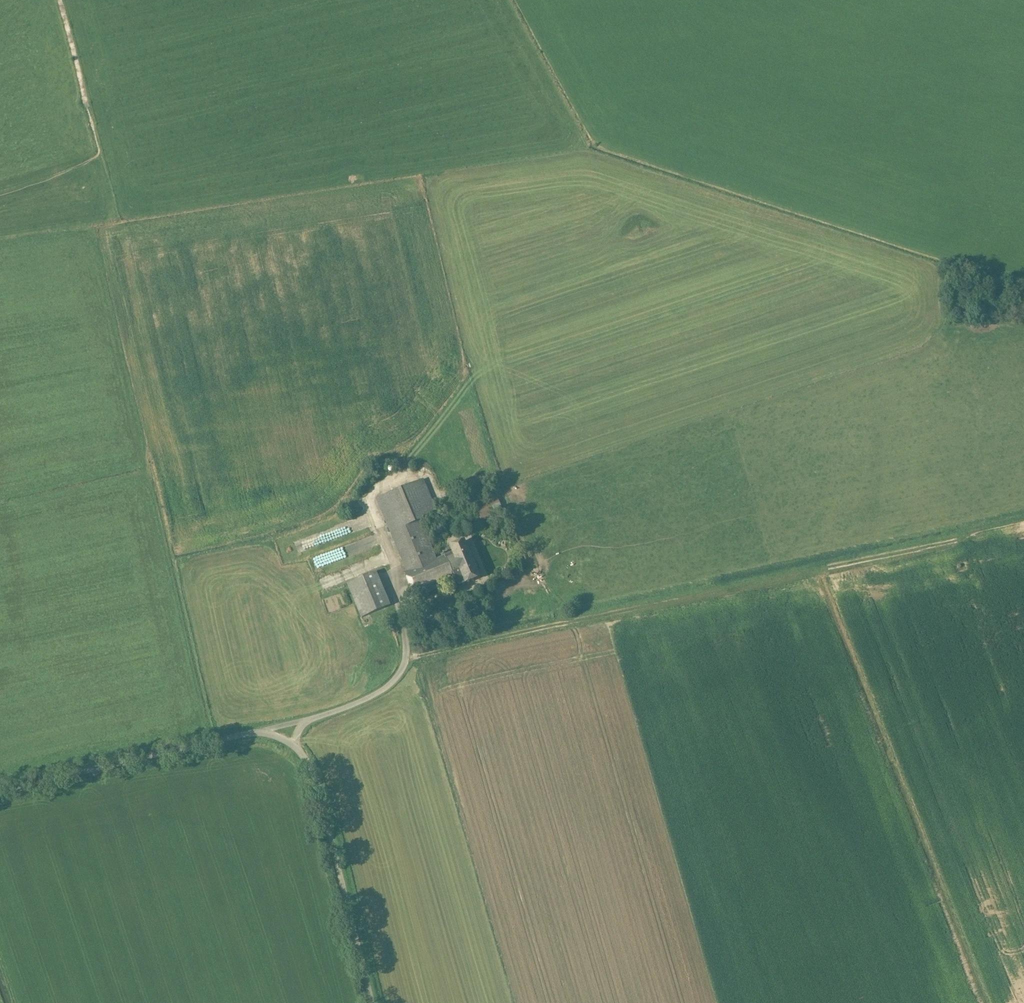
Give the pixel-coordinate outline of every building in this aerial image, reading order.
[(453,553),(438,560),(421,521),(438,514),(424,479),(376,499),(407,572),(405,573),(416,598),(457,581),(459,587),(480,578),(465,541),(450,547),(453,553)] [(496,494),(474,504),(481,519),(503,510),(496,494)] [(372,574),(347,585),(361,619),(386,608),(372,574)]
